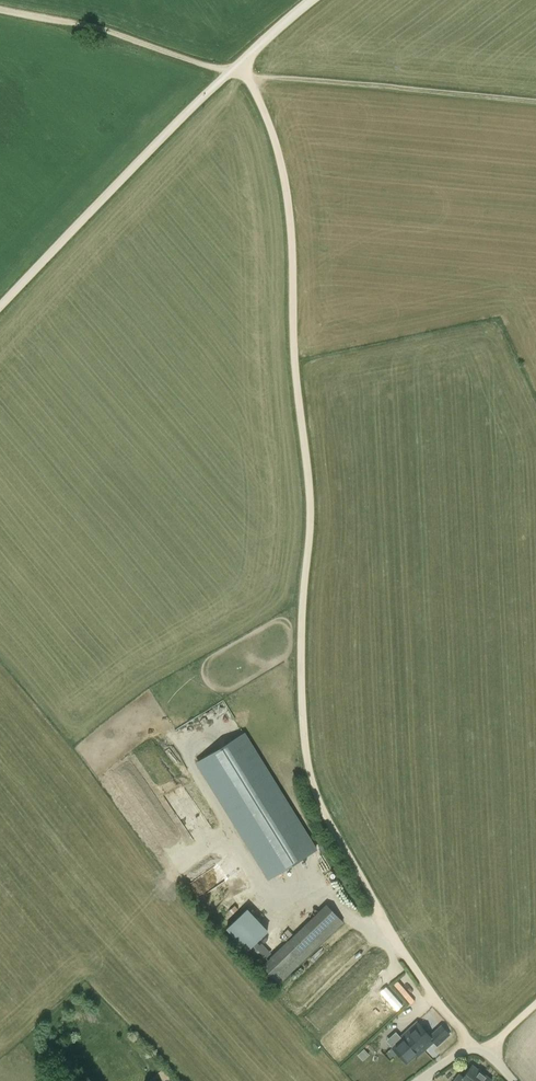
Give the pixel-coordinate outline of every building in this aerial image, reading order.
[(198,762),(270,878),(316,849),(305,831),(304,832),(243,733),(198,762)] [(280,984),(311,954),(342,923),(325,906),(263,966),(280,984)] [(227,928),(248,950),(270,930),(248,907),(227,928)] [(418,1057),(434,1042),(442,1052),(455,1042),(441,1025),(428,1035),(416,1022),(400,1037),(401,1038),(392,1047),(407,1064),(417,1055),(418,1057)] [(364,1050),(358,1055),(363,1060),(368,1055),(364,1050)] [(463,1077),(459,1074),(453,1080),(492,1080),(472,1065),(463,1077)]
